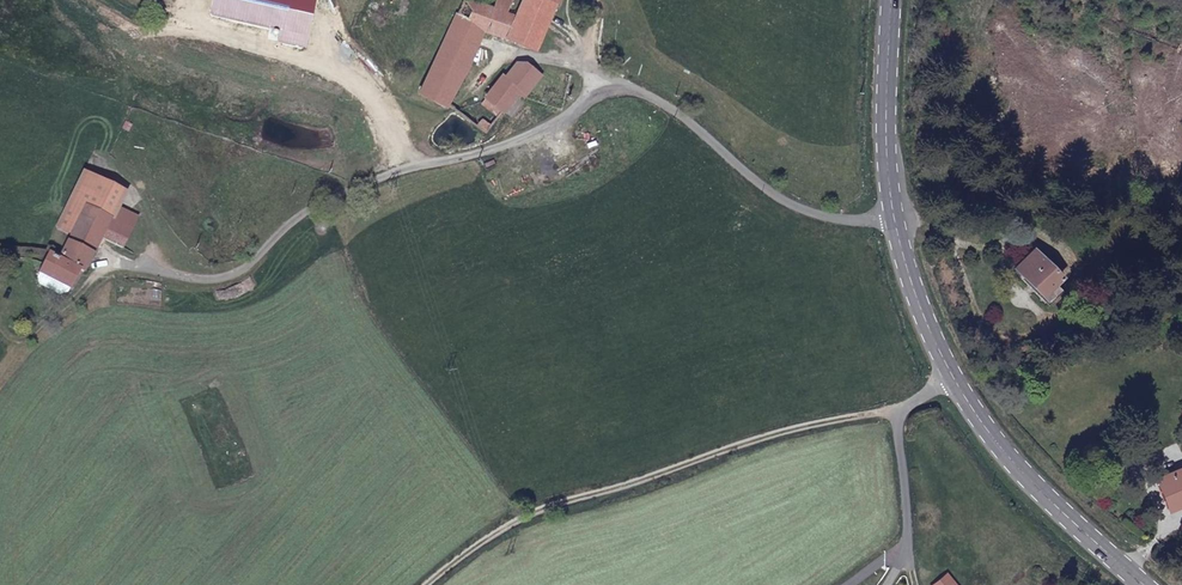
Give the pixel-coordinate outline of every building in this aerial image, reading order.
[(518,16),(510,13),(514,1),(512,0),(497,0),(494,7),(472,0),(465,0),(421,93),(445,108),(468,67),(482,31),(509,37),(518,16)] [(536,49),(559,0),(526,0),(518,16),(509,37),(536,49)] [(504,76),(487,97),(505,112),(521,90),(504,76)] [(505,112),(487,97),(482,103),(500,118),(505,112)] [(83,190),(120,209),(129,194),(87,172),(58,225),(63,228),(83,190)] [(127,241),(138,219),(120,209),(83,190),(63,228),(75,234),(58,266),(83,279),(107,233),(127,241)] [(1061,275),(1034,248),(1014,266),(1041,295),(1043,293),(1050,301),(1061,291),(1054,283),(1061,275)] [(32,290),(65,307),(74,289),(77,290),(83,279),(58,266),(52,277),(41,273),(32,290)] [(58,312),(65,307),(32,290),(29,294),(36,302),(58,312)] [(1178,473),(1161,479),(1169,498),(1167,500),(1170,509),(1181,504),(1181,483),(1178,473)]
